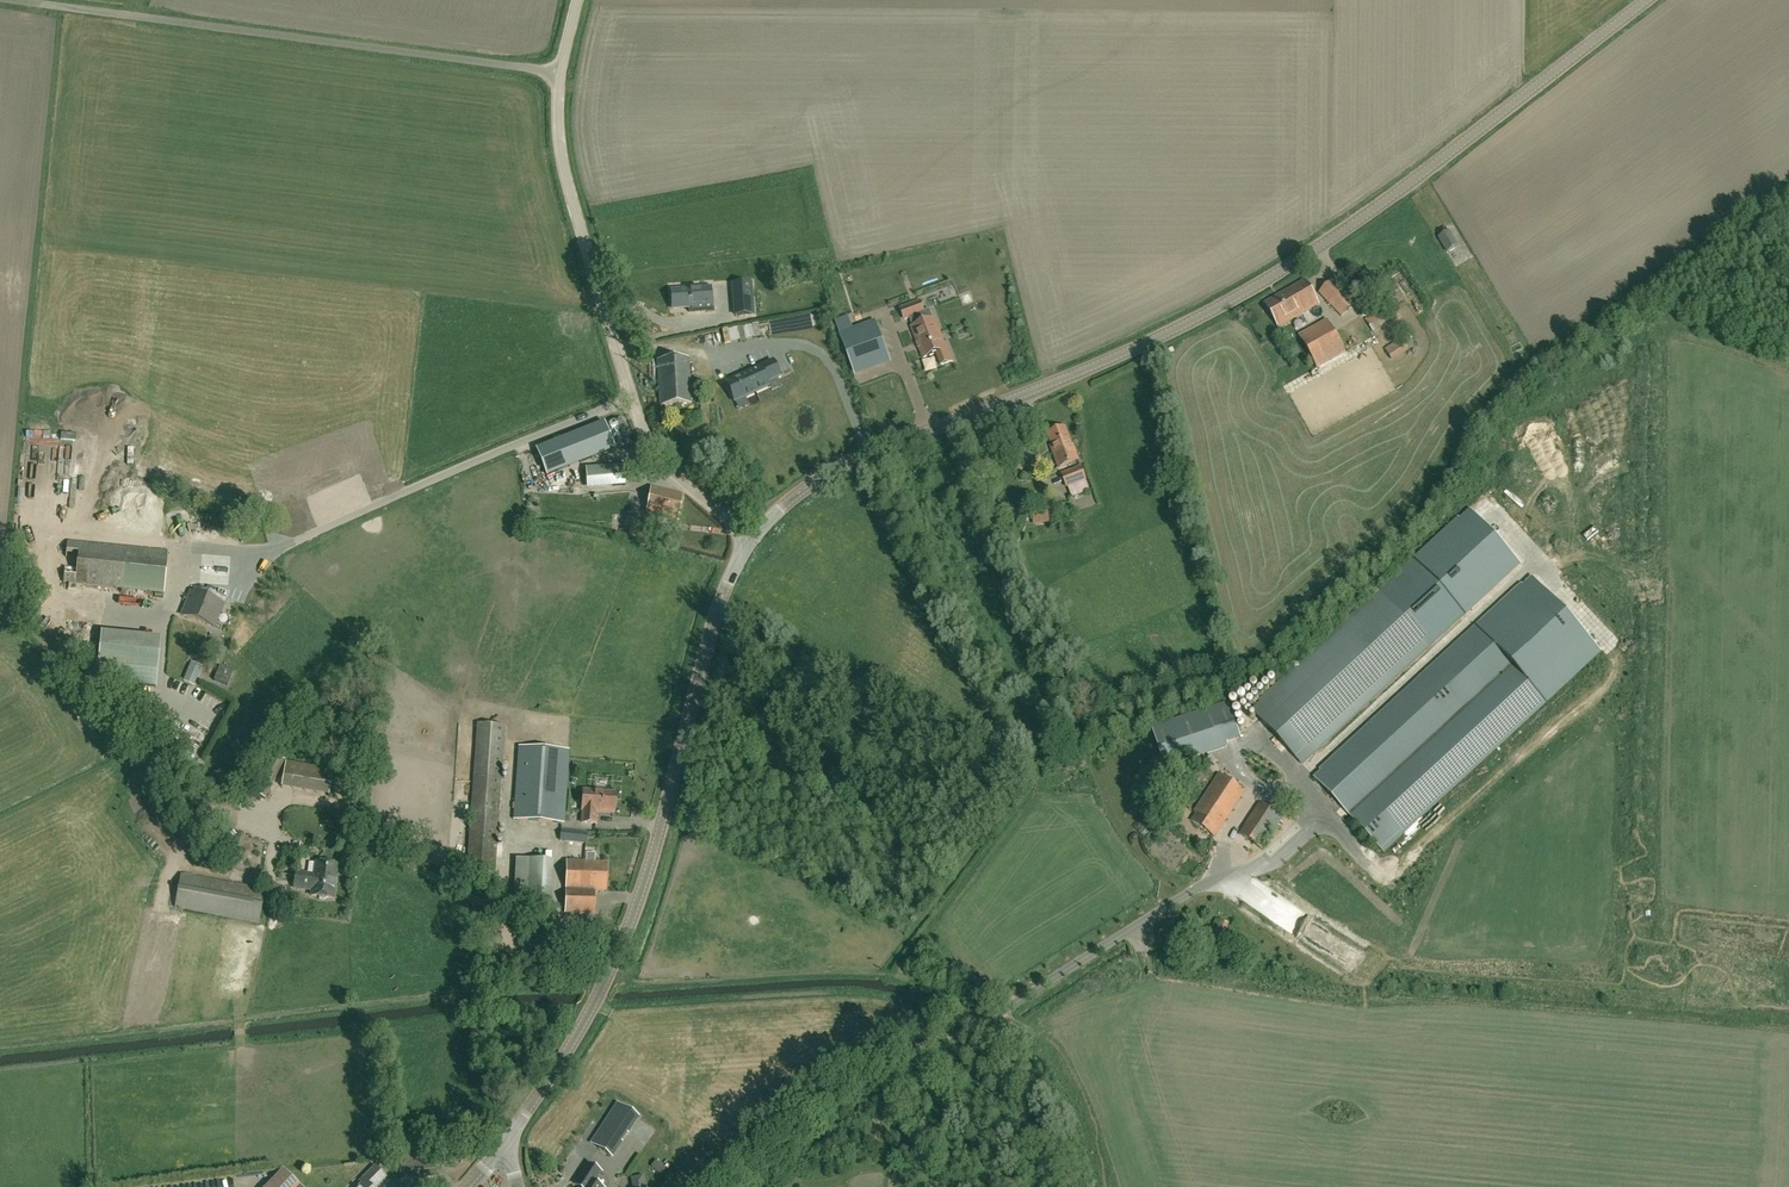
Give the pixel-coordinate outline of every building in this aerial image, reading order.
[(1446,252),(1458,245),(1450,230),(1438,237),(1446,252)] [(1279,327),(1318,305),(1305,280),(1265,303),(1279,327)] [(1342,317),(1355,304),(1332,280),(1319,293),(1342,317)] [(750,283),(733,284),(733,293),(734,307),(735,316),(753,314),(750,283)] [(710,288),(679,290),(681,309),(688,308),(690,308),(691,311),(691,312),(712,311),(712,310),(711,298),(710,288)] [(1372,314),(1381,308),(1385,305),(1380,298),(1368,306),(1372,314)] [(924,312),(920,301),(901,308),(905,320),(910,318),(914,327),(912,328),(923,359),(937,354),(941,365),(953,361),(947,344),(945,344),(936,319),(933,320),(930,310),(924,312)] [(1381,309),(1365,320),(1374,333),(1390,322),(1381,309)] [(1317,368),(1346,352),(1327,318),(1298,334),(1317,368)] [(875,322),(840,334),(852,367),(887,354),(875,322)] [(1392,360),(1409,350),(1402,337),(1384,348),(1392,360)] [(660,406),(691,404),(689,359),(658,361),(660,406)] [(772,361),(726,383),(735,402),(768,387),(766,383),(779,377),(772,361)] [(604,422),(581,431),(592,458),(615,449),(604,422)] [(1059,468),(1079,461),(1073,446),(1072,446),(1065,428),(1063,429),(1062,427),(1055,430),(1055,432),(1049,434),(1054,450),(1053,450),(1059,468)] [(537,448),(542,463),(572,451),(566,437),(537,448)] [(48,446),(49,467),(47,467),(47,479),(61,479),(61,485),(67,485),(67,475),(62,475),(62,465),(70,465),(70,453),(64,453),(64,446),(48,446)] [(1063,473),(1068,487),(1071,497),(1091,491),(1087,481),(1081,466),(1063,473)] [(678,521),(682,495),(682,494),(682,495),(651,487),(646,513),(658,516),(657,519),(667,521),(668,518),(677,521),(678,521)] [(51,497),(52,511),(66,511),(65,497),(51,497)] [(1032,511),(1033,525),(1057,523),(1056,508),(1032,511)] [(1303,764),(1520,564),(1468,509),(1260,701),(1262,702),(1253,710),(1303,764)] [(168,534),(61,524),(56,581),(162,591),(168,534)] [(216,541),(222,526),(216,524),(210,539),(216,541)] [(647,542),(650,529),(631,525),(629,538),(647,542)] [(214,628),(236,576),(204,563),(193,593),(191,592),(182,616),(214,628)] [(1019,590),(1030,587),(1026,576),(1016,579),(1019,590)] [(1384,852),(1600,652),(1530,576),(1314,776),(1384,852)] [(101,632),(97,678),(106,683),(156,688),(160,638),(101,632)] [(191,662),(183,682),(194,687),(202,667),(191,662)] [(227,686),(233,672),(220,667),(214,681),(227,686)] [(117,697),(140,723),(152,712),(129,686),(117,697)] [(1153,728),(1166,767),(1228,747),(1226,742),(1239,738),(1228,704),(1153,728)] [(477,725),(474,776),(467,872),(495,873),(504,726),(477,725)] [(518,746),(513,820),(564,824),(569,750),(518,746)] [(285,764),(268,755),(248,793),(265,802),(285,764)] [(330,797),(333,778),(305,773),(304,782),(287,779),(285,789),(330,797)] [(1215,837),(1245,791),(1219,774),(1195,811),(1197,813),(1192,821),(1215,837)] [(614,813),(615,793),(584,791),(582,811),(583,811),(582,823),(596,824),(597,812),(614,813)] [(1262,849),(1282,819),(1260,804),(1239,834),(1262,849)] [(586,844),(588,833),(561,829),(560,841),(586,844)] [(227,832),(218,845),(226,851),(235,838),(227,832)] [(259,878),(273,847),(254,838),(239,868),(259,878)] [(517,910),(549,927),(553,860),(520,859),(517,910)] [(606,891),(606,863),(567,861),(565,913),(594,914),(594,891),(606,891)] [(335,878),(337,866),(316,863),(314,875),(295,872),(293,887),(311,890),(310,896),(317,898),(318,899),(324,900),(325,899),(332,900),(336,878),(335,878)] [(259,923),(265,890),(181,874),(175,907),(259,923)] [(1229,924),(1215,919),(1209,939),(1223,944),(1229,924)] [(625,1132),(627,1133),(633,1123),(613,1110),(591,1144),(611,1157),(621,1142),(619,1141),(625,1132)] [(405,1150),(420,1148),(419,1137),(403,1139),(405,1150)] [(663,1178),(678,1162),(669,1153),(653,1168),(663,1178)] [(402,1180),(438,1175),(435,1156),(400,1160),(402,1180)] [(588,1164),(575,1185),(578,1186),(598,1186),(594,1184),(601,1173),(588,1164)] [(386,1178),(375,1167),(360,1182),(362,1184),(359,1186),(377,1186),(386,1178)] [(283,1170),(267,1186),(300,1186),(283,1170)] [(631,1179),(633,1186),(644,1186),(642,1177),(631,1179)]
